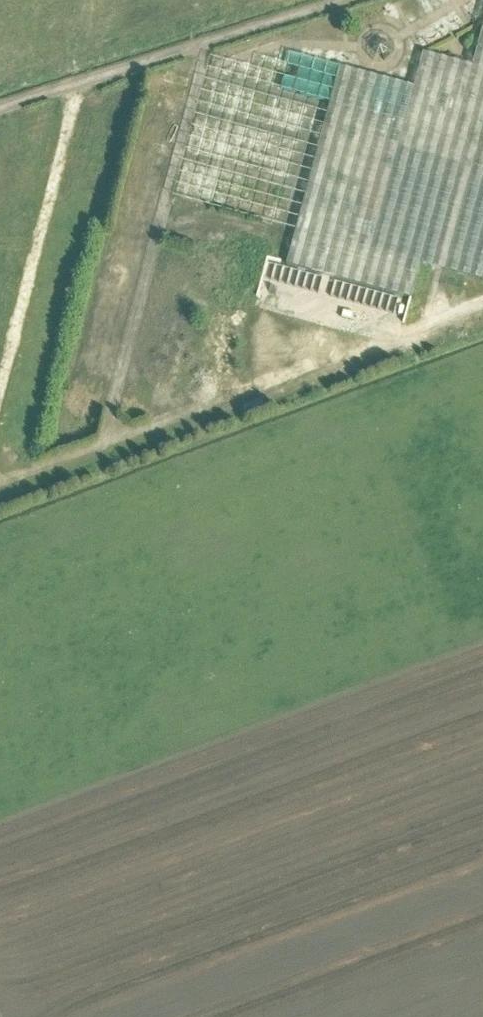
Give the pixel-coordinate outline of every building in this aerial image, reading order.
[(473,67),(423,54),(414,88),(340,68),(287,266),(413,300),(423,264),(482,281),(482,31),(473,67)]
